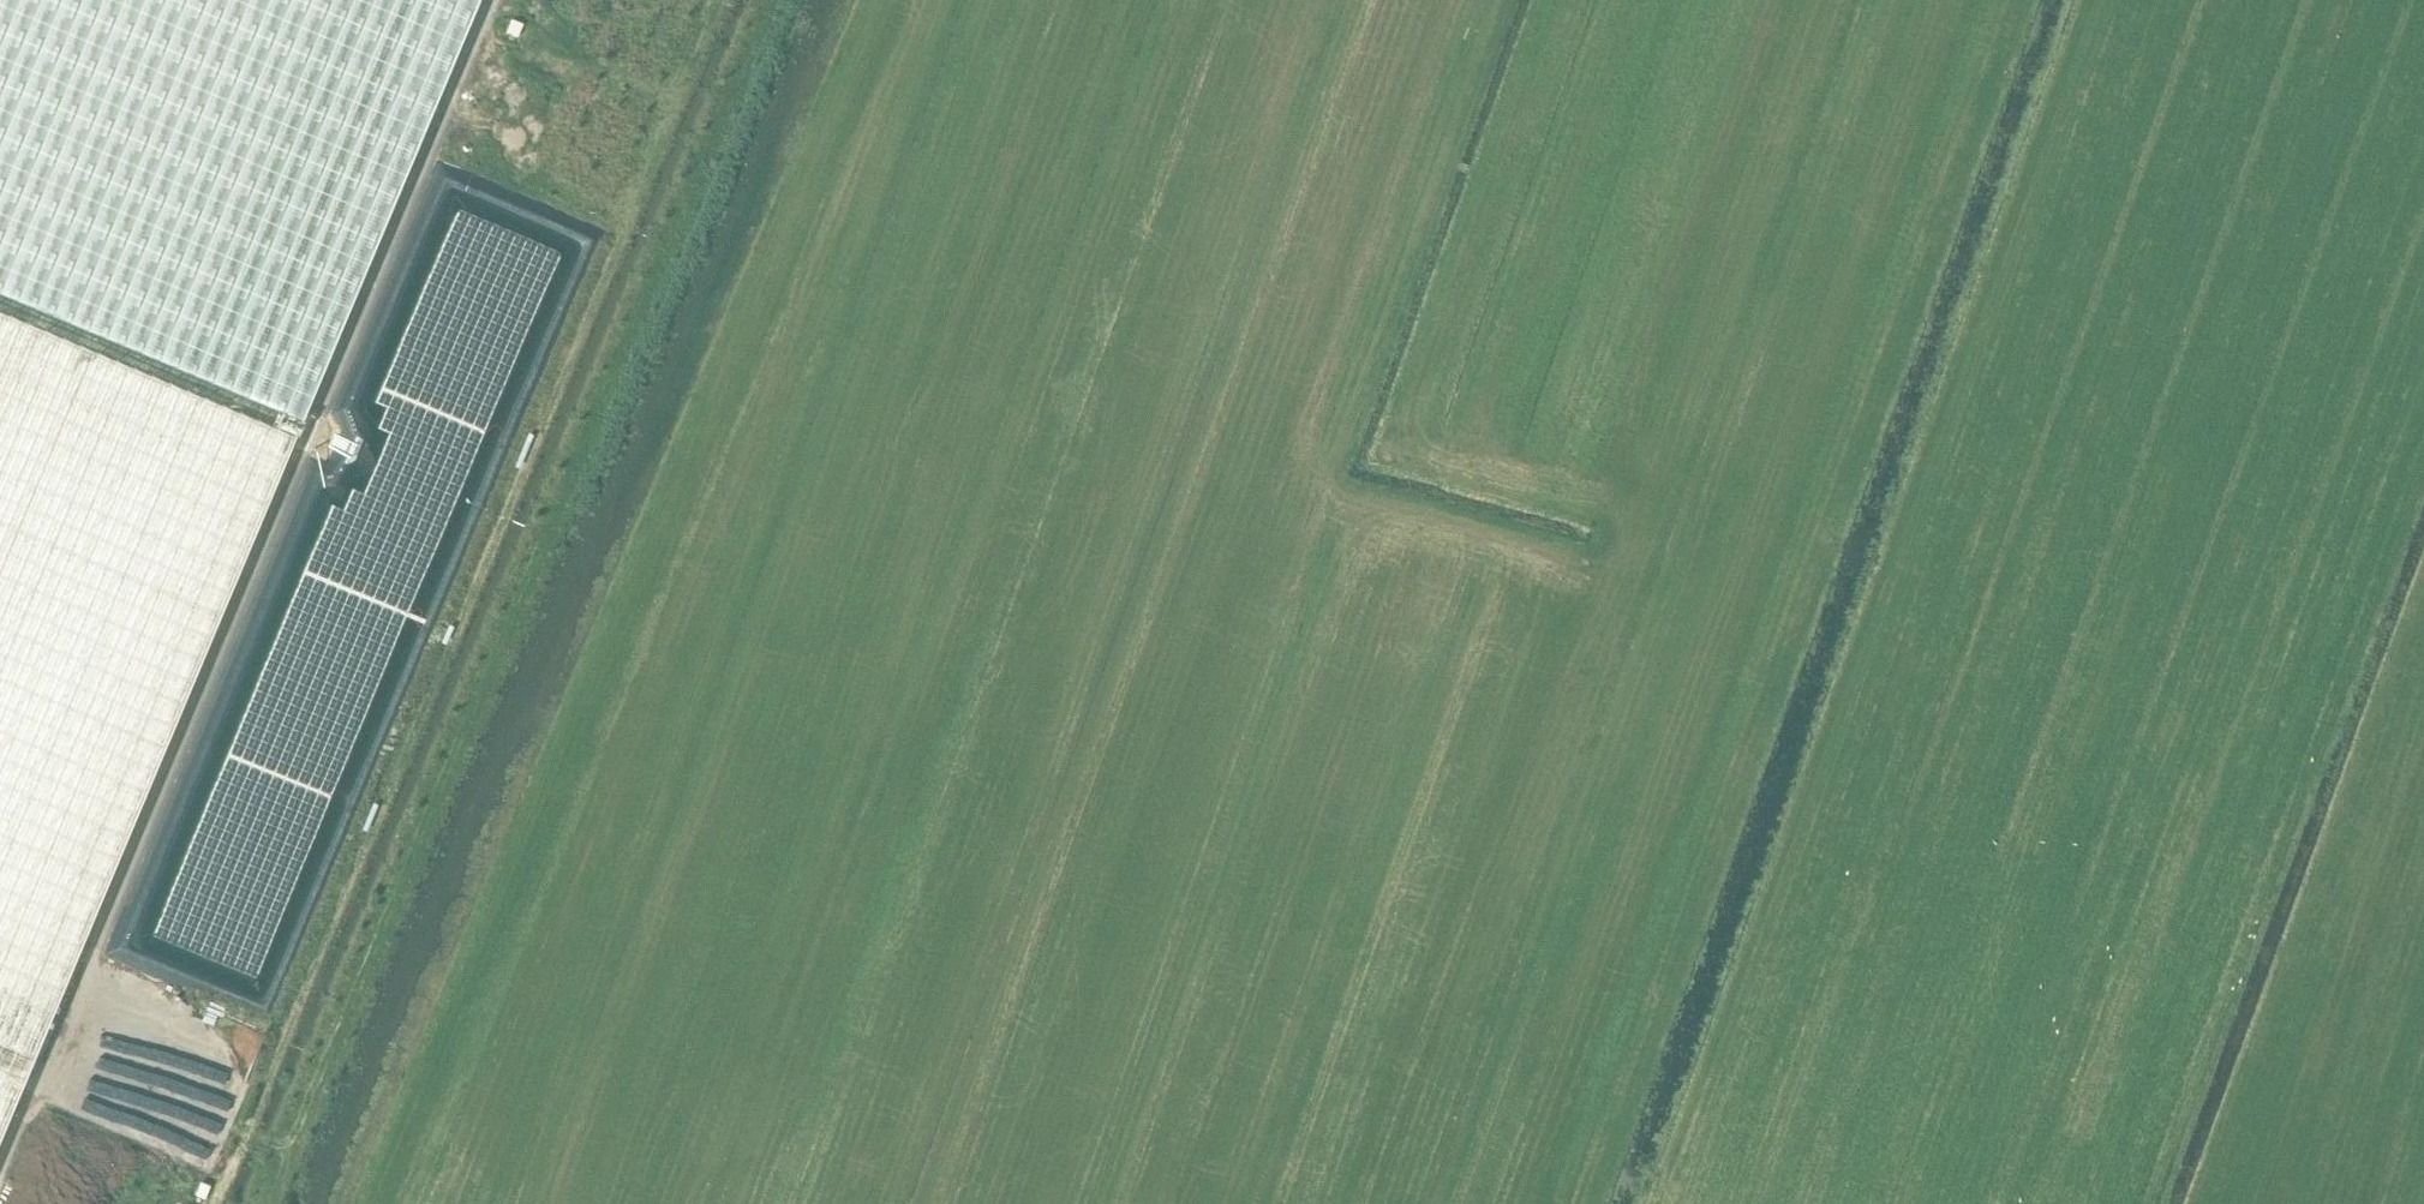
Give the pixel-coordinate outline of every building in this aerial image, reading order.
[(478,0),(0,0),(0,1138),(478,0)]
